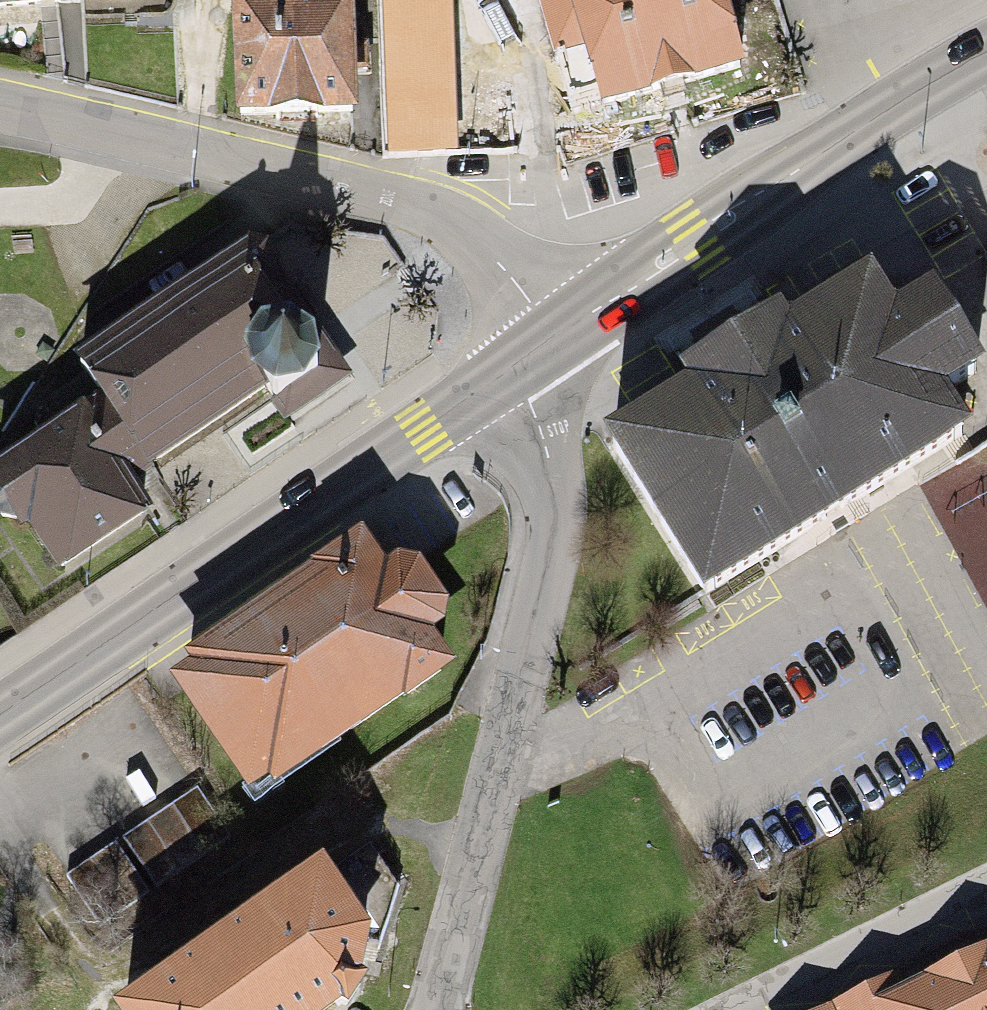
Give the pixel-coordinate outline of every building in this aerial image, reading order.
[(199,18),(199,0),(0,0),(0,23),(199,18)] [(241,99),(352,96),(350,0),(239,0),(241,99)] [(393,146),(454,143),(448,0),(387,0),(393,146)] [(565,77),(590,69),(607,128),(746,89),(721,0),(543,0),(565,77)] [(81,375),(145,472),(330,351),(266,254),(81,375)] [(703,408),(619,459),(707,604),(967,446),(946,412),(986,387),(946,319),(905,344),(879,301),(787,356),(777,339),(692,390),(703,408)] [(0,484),(0,485),(74,595),(167,533),(93,422),(0,484)] [(387,598),(366,566),(174,695),(255,815),(450,684),(424,646),(447,630),(413,580),(387,598)] [(324,992),(373,960),(331,896),(158,1009),(336,1009),(324,992)] [(814,1009),(986,1009),(986,926),(977,931),(814,1009)]
